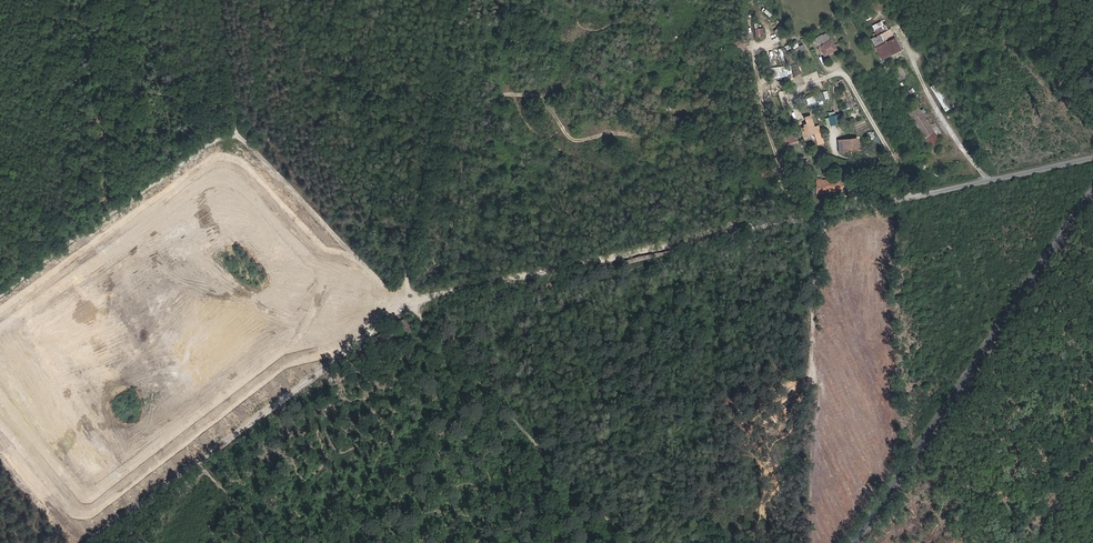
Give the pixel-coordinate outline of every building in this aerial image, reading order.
[(873,29),(877,36),(881,33),(880,31),(884,28),(882,25),(873,29)] [(756,37),(765,37),(764,28),(756,28),(756,37)] [(873,42),(879,52),(887,48),(892,58),(902,53),(891,33),(883,37),(881,33),(877,36),(879,39),(873,42)] [(817,43),(826,57),(838,49),(829,35),(817,43)] [(887,48),(879,52),(884,62),(892,58),(887,48)] [(773,66),(773,77),(791,76),(791,66),(773,66)] [(939,83),(932,86),(947,111),(953,108),(939,83)] [(808,96),(810,103),(829,98),(827,91),(808,96)] [(837,115),(829,116),(831,125),(838,124),(837,115)] [(924,119),(915,125),(926,143),(936,136),(924,119)] [(803,124),(804,132),(817,129),(815,121),(803,124)] [(795,130),(783,134),(787,145),(798,140),(795,130)] [(841,153),(854,153),(854,150),(845,150),(844,141),(841,141),(841,153)] [(861,141),(844,141),(845,150),(854,150),(854,153),(854,154),(861,153),(861,141)] [(830,197),(846,197),(845,186),(819,187),(820,200),(830,199),(830,197)]
